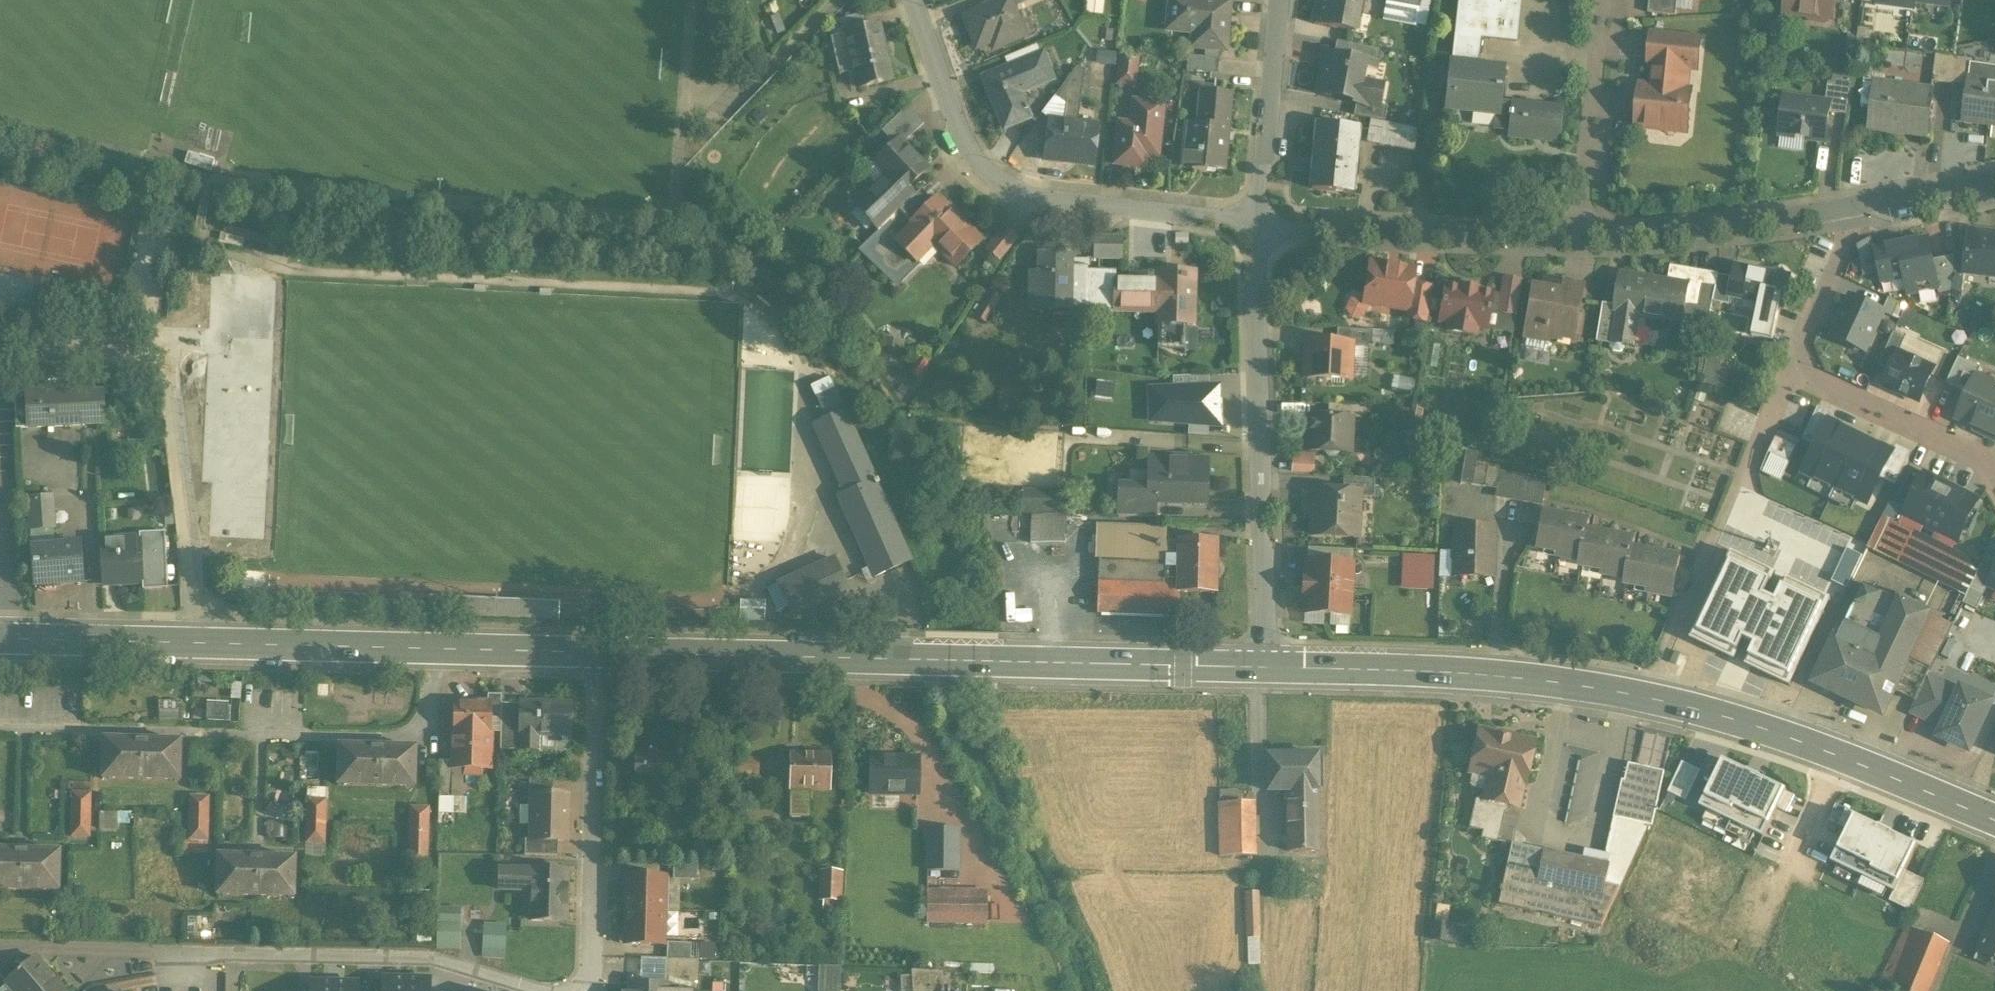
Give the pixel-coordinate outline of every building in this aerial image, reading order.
[(1005,1),(1007,1),(1011,11),(1037,0),(1005,0),(1005,1)] [(1088,0),(1086,0),(1084,15),(1100,18),(1102,2),(1088,0)] [(1194,2),(1194,1),(1180,0),(1169,0),(1166,33),(1191,35),(1191,33),(1201,34),(1200,51),(1223,53),(1228,5),(1194,2)] [(1316,26),(1312,25),(1312,27),(1353,34),(1359,0),(1321,0),(1316,26)] [(1385,2),(1418,9),(1420,0),(1385,0),(1385,2)] [(1450,66),(1476,69),(1479,40),(1515,44),(1520,0),(1457,0),(1450,66)] [(1648,14),(1676,17),(1678,0),(1650,0),(1648,14)] [(1785,14),(1807,17),(1811,22),(1824,24),(1828,20),(1832,21),(1835,0),(1787,0),(1785,14)] [(1878,5),(1913,10),(1915,2),(1915,0),(1879,0),(1878,5)] [(1005,1),(963,19),(976,50),(998,40),(1001,47),(1023,38),(1011,11),(1007,1),(1005,1)] [(861,16),(830,23),(834,39),(845,36),(845,35),(865,30),(861,16)] [(1099,27),(1089,26),(1088,36),(1098,37),(1099,27)] [(865,30),(845,35),(845,36),(858,89),(892,81),(879,27),(865,30)] [(1700,41),(1652,36),(1649,65),(1683,69),(1697,70),(1700,41)] [(1377,52),(1349,46),(1346,60),(1364,64),(1363,65),(1374,67),(1377,52)] [(1346,60),(1323,56),(1316,95),(1346,101),(1346,103),(1355,105),(1377,109),(1377,107),(1381,87),(1360,84),(1363,65),(1364,64),(1346,60)] [(1955,59),(1936,56),(1932,82),(1952,85),(1955,59)] [(1136,59),(1121,57),(1117,85),(1133,87),(1136,59)] [(1008,70),(983,80),(1004,130),(1028,120),(1025,112),(1027,112),(1026,108),(1024,109),(1016,91),(1035,83),(1034,82),(1049,76),(1042,58),(1008,71),(1008,70)] [(1218,61),(1187,58),(1185,73),(1216,76),(1218,61)] [(1972,61),(1955,59),(1952,85),(1967,87),(1969,79),(1970,79),(1971,67),(1972,61)] [(1450,66),(1445,110),(1446,111),(1447,109),(1495,114),(1495,116),(1497,116),(1498,104),(1501,71),(1476,69),(1450,66)] [(1683,69),(1655,66),(1652,88),(1641,87),(1637,127),(1661,130),(1665,126),(1681,128),(1685,92),(1681,91),(1683,69)] [(1988,82),(1990,70),(1971,67),(1970,79),(1969,79),(1967,87),(1963,121),(1992,125),(1991,127),(1994,128),(1994,82),(1988,82)] [(1075,70),(1054,98),(1066,107),(1079,108),(1084,71),(1075,70)] [(1872,107),(1875,85),(1864,84),(1863,93),(1859,95),(1862,97),(1861,106),(1872,107)] [(1933,93),(1875,85),(1872,107),(1869,127),(1927,135),(1933,93)] [(1233,95),(1198,91),(1195,125),(1186,124),(1183,153),(1192,154),(1191,171),(1214,173),(1214,170),(1226,171),(1228,145),(1225,145),(1227,124),(1230,124),(1233,95)] [(1829,144),(1835,109),(1785,102),(1780,137),(1829,144)] [(1131,126),(1119,125),(1115,164),(1143,168),(1146,144),(1157,145),(1161,106),(1134,103),(1131,126)] [(1512,106),(1498,104),(1497,116),(1495,116),(1493,131),(1509,133),(1512,106)] [(1386,108),(1377,107),(1377,109),(1355,105),(1353,117),(1384,123),(1386,108)] [(1560,111),(1512,105),(1512,106),(1509,133),(1509,137),(1556,142),(1560,111)] [(907,108),(881,133),(893,146),(898,141),(902,145),(923,125),(907,108)] [(1097,128),(1049,122),(1044,161),(1065,163),(1065,160),(1092,164),(1097,128)] [(1417,131),(1381,124),(1377,145),(1413,152),(1417,131)] [(1357,130),(1317,126),(1311,190),(1350,194),(1357,130)] [(902,145),(898,141),(893,146),(875,164),(888,177),(869,194),(863,194),(857,200),(857,206),(855,207),(878,231),(899,211),(913,196),(907,189),(926,170),(902,145)] [(190,162),(216,167),(218,157),(192,152),(190,162)] [(913,196),(899,211),(911,223),(932,203),(920,191),(913,196)] [(981,241),(937,198),(932,203),(911,223),(913,225),(896,242),(913,259),(914,259),(930,242),(955,267),(981,241)] [(878,231),(860,248),(868,256),(896,284),(918,262),(914,259),(913,259),(896,242),(913,225),(911,223),(899,211),(878,231)] [(245,239),(221,232),(218,242),(243,248),(245,239)] [(1002,232),(987,251),(998,260),(1014,241),(1002,232)] [(1929,238),(1901,244),(1908,278),(1904,279),(1907,296),(1939,289),(1929,238)] [(1121,239),(1094,239),(1094,260),(1120,260),(1121,239)] [(1969,239),(1967,254),(1965,272),(1994,276),(1994,242),(1969,239)] [(1904,279),(1908,278),(1901,244),(1874,250),(1881,283),(1904,279)] [(1967,254),(1955,253),(1951,292),(1962,294),(1965,272),(1967,254)] [(1071,256),(1038,255),(1037,273),(1032,273),(1031,295),(1048,296),(1048,304),(1067,305),(1067,315),(1086,315),(1086,271),(1086,268),(1071,268),(1071,256)] [(1414,272),(1370,265),(1365,297),(1371,305),(1406,311),(1407,311),(1411,286),(1414,272)] [(1790,278),(1736,267),(1734,279),(1730,297),(1731,298),(1759,303),(1752,338),(1774,342),(1781,308),(1783,308),(1790,278)] [(1719,276),(1677,269),(1675,283),(1690,285),(1684,324),(1708,328),(1713,303),(1719,276)] [(1114,272),(1086,271),(1086,312),(1114,312),(1114,281),(1114,272)] [(1194,273),(1158,272),(1158,282),(1114,281),(1114,312),(1135,313),(1135,306),(1164,307),(1163,345),(1176,345),(1176,347),(1181,352),(1183,352),(1182,355),(1185,355),(1186,326),(1193,326),(1194,273)] [(1734,279),(1719,276),(1713,303),(1729,306),(1731,298),(1730,297),(1734,279)] [(0,277),(0,311),(25,316),(31,284),(0,277)] [(1650,282),(1620,277),(1615,307),(1614,313),(1617,313),(1612,345),(1638,349),(1638,347),(1635,346),(1640,317),(1684,324),(1690,285),(1675,283),(1650,279),(1650,282)] [(1521,282),(1502,279),(1499,296),(1491,294),(1490,299),(1499,301),(1498,305),(1517,308),(1521,282)] [(1584,286),(1561,283),(1560,293),(1558,306),(1580,310),(1584,286)] [(1431,290),(1411,286),(1407,311),(1406,311),(1405,319),(1426,323),(1431,290)] [(992,321),(1003,293),(988,287),(977,316),(992,321)] [(1476,291),(1459,288),(1459,289),(1444,287),(1438,322),(1448,324),(1447,332),(1474,336),(1476,328),(1512,334),(1517,308),(1498,305),(1499,301),(1490,299),(1491,294),(1476,292),(1476,291)] [(1560,293),(1534,289),(1534,288),(1532,287),(1525,333),(1575,341),(1580,310),(1558,306),(1560,293)] [(1967,297),(1951,296),(1950,308),(1965,310),(1967,297)] [(1884,312),(1851,297),(1832,337),(1866,353),(1884,312)] [(1615,307),(1603,305),(1597,343),(1612,345),(1617,313),(1614,313),(1615,307)] [(1372,332),(1336,330),(1335,344),(1350,345),(1349,347),(1371,348),(1372,332)] [(888,333),(882,356),(900,361),(907,337),(888,333)] [(1894,334),(1879,366),(1890,371),(1898,353),(1899,354),(1906,339),(1894,334)] [(1335,344),(1307,343),(1305,377),(1348,379),(1349,347),(1350,345),(1335,344)] [(1899,354),(1898,353),(1890,371),(1883,386),(1920,403),(1934,370),(1899,354)] [(1359,356),(1359,375),(1368,375),(1368,356),(1359,356)] [(1981,369),(1959,359),(1946,385),(1968,395),(1977,376),(1978,376),(1981,369)] [(1977,376),(1968,395),(1957,420),(1974,427),(1975,431),(1990,438),(1994,427),(1994,388),(1993,387),(1992,383),(1978,376),(1977,376)] [(832,404),(844,401),(839,383),(828,386),(832,404)] [(1146,386),(1148,424),(1221,430),(1221,385),(1146,386)] [(26,392),(14,392),(15,428),(27,427),(26,392)] [(102,392),(26,392),(27,427),(85,424),(85,421),(102,420),(102,423),(104,423),(102,392)] [(1364,408),(1328,405),(1327,417),(1350,419),(1350,420),(1363,420),(1364,408)] [(868,461),(845,409),(830,416),(835,428),(831,430),(837,443),(832,445),(837,458),(831,461),(837,476),(839,475),(839,473),(865,461),(865,462),(868,461)] [(1795,473),(1828,489),(1856,432),(1822,416),(1795,473)] [(1327,417),(1309,417),(1307,452),(1322,453),(1327,458),(1333,459),(1339,454),(1339,440),(1349,441),(1350,420),(1350,419),(1327,417)] [(1828,489),(1861,505),(1889,448),(1856,432),(1828,489)] [(1476,454),(1464,453),(1459,485),(1494,491),(1498,468),(1475,464),(1476,454)] [(1186,459),(1168,458),(1168,460),(1148,460),(1148,487),(1147,500),(1154,500),(1168,501),(1168,503),(1170,505),(1182,505),(1183,503),(1183,501),(1205,502),(1206,462),(1186,461),(1186,459)] [(865,461),(839,473),(839,475),(847,492),(873,480),(865,462),(865,461)] [(1547,482),(1498,474),(1494,497),(1543,506),(1547,482)] [(1975,500),(1927,477),(1909,514),(1957,537),(1975,500)] [(1374,480),(1342,478),(1341,492),(1358,493),(1358,498),(1373,498),(1374,480)] [(847,492),(838,496),(874,576),(910,560),(876,484),(878,483),(876,480),(874,481),(873,480),(847,492)] [(1148,487),(1119,486),(1118,516),(1153,517),(1154,500),(1147,500),(1148,487)] [(1069,492),(1022,490),(1021,513),(1068,515),(1069,492)] [(1341,492),(1313,491),(1311,536),(1356,539),(1358,498),(1358,493),(1341,492)] [(52,495),(28,497),(30,529),(54,527),(52,495)] [(1680,558),(1633,550),(1635,540),(1588,532),(1589,522),(1540,513),(1534,549),(1581,557),(1580,567),(1627,575),(1625,585),(1673,594),(1672,600),(1673,600),(1680,558)] [(1064,516),(1031,515),(1029,543),(1063,544),(1064,516)] [(1901,528),(1883,519),(1869,548),(1967,596),(1968,596),(1981,567),(1924,539),(1901,528)] [(1159,529),(1096,527),(1095,558),(1101,558),(1158,560),(1159,529)] [(1159,529),(1158,560),(1101,558),(1100,583),(1178,585),(1179,541),(1165,541),(1165,529),(1159,529)] [(1491,530),(1455,529),(1455,546),(1451,546),(1450,561),(1455,561),(1454,577),(1490,578),(1491,530)] [(141,536),(100,538),(102,583),(143,581),(141,536)] [(1215,540),(1179,539),(1179,541),(1178,585),(1178,591),(1214,592),(1215,571),(1214,571),(1215,540)] [(80,543),(31,547),(34,585),(83,581),(80,543)] [(1044,559),(1066,559),(1067,546),(1044,545),(1044,559)] [(1735,661),(1744,642),(1754,647),(1745,666),(1790,687),(1831,599),(1786,579),(1776,601),(1765,596),(1776,572),(1730,551),(1689,640),(1735,661)] [(1436,566),(1435,555),(1411,556),(1412,568),(1436,566)] [(833,558),(779,582),(792,612),(847,588),(833,558)] [(1351,564),(1306,561),(1306,573),(1303,573),(1303,587),(1350,590),(1350,588),(1346,588),(1346,579),(1351,575),(1351,564)] [(1100,583),(1098,583),(1097,612),(1177,614),(1178,591),(1178,585),(1100,583)] [(1927,615),(1864,585),(1843,629),(1898,655),(1909,630),(1918,635),(1927,615)] [(1350,590),(1303,587),(1302,601),(1304,601),(1303,614),(1348,616),(1350,590)] [(559,600),(428,594),(428,613),(559,619),(559,600)] [(763,600),(741,599),(740,624),(762,624),(763,600)] [(1898,655),(1843,629),(1820,679),(1883,709),(1892,690),(1907,659),(1898,655)] [(1930,671),(1907,659),(1892,690),(1915,702),(1928,674),(1930,671)] [(1962,690),(1928,674),(1915,702),(1911,711),(1944,726),(1962,690)] [(1962,690),(1944,726),(1953,730),(1948,740),(1968,750),(1990,703),(1962,690)] [(501,695),(487,694),(487,702),(491,702),(490,719),(500,719),(501,704),(501,695)] [(209,698),(209,718),(231,718),(231,698),(209,698)] [(487,702),(454,702),(453,761),(453,768),(464,768),(463,774),(481,775),(481,769),(489,769),(490,719),(491,702),(487,702)] [(571,704),(520,703),(520,704),(519,735),(519,736),(519,750),(538,750),(539,736),(570,737),(571,704)] [(520,704),(501,704),(500,719),(500,750),(519,750),(519,736),(519,735),(520,704)] [(1509,737),(1505,739),(1505,741),(1497,739),(1494,735),(1478,732),(1476,743),(1472,745),(1469,760),(1471,764),(1470,771),(1472,771),(1475,769),(1489,772),(1491,775),(1486,797),(1483,799),(1477,797),(1475,799),(1474,803),(1502,809),(1503,805),(1515,808),(1518,797),(1514,792),(1517,782),(1524,783),(1529,763),(1532,761),(1535,751),(1532,748),(1533,744),(1516,741),(1515,739),(1509,737)] [(180,741),(103,738),(102,778),(179,781),(180,741)] [(415,747),(338,745),(337,785),(414,787),(415,747)] [(580,750),(569,749),(568,765),(579,765),(580,750)] [(657,751),(641,751),(641,753),(635,753),(634,789),(651,790),(652,786),(675,786),(676,754),(657,754),(657,751)] [(830,756),(813,756),(813,754),(790,754),(789,789),(790,789),(789,817),(809,818),(810,788),(829,788),(830,756)] [(1316,789),(1316,755),(1268,756),(1268,790),(1288,789),(1316,789)] [(918,757),(870,757),(869,793),(917,793),(918,757)] [(758,759),(734,758),(734,773),(758,774),(758,759)] [(1723,759),(1700,808),(1708,811),(1755,834),(1763,838),(1777,808),(1785,792),(1786,790),(1723,759)] [(453,761),(439,761),(438,797),(453,797),(453,768),(453,761)] [(1701,771),(1682,762),(1668,793),(1686,802),(1701,771)] [(1635,770),(1631,790),(1624,788),(1620,806),(1617,806),(1604,864),(1628,869),(1649,825),(1652,826),(1663,777),(1635,770)] [(553,780),(529,779),(529,795),(535,795),(535,794),(553,795),(553,780)] [(1316,789),(1288,789),(1289,838),(1316,837),(1317,837),(1316,789)] [(1237,802),(1237,790),(1220,790),(1220,802),(1237,802)] [(1785,792),(1777,808),(1787,813),(1794,796),(1785,792)] [(90,793),(72,793),(71,836),(89,837),(90,793)] [(553,795),(535,794),(535,795),(535,805),(538,808),(537,823),(534,826),(534,839),(533,840),(557,841),(565,841),(567,795),(553,795)] [(208,797),(190,796),(189,839),(207,840),(208,797)] [(325,800),(307,799),(306,843),(324,843),(325,800)] [(1237,802),(1220,802),(1221,841),(1253,840),(1252,801),(1237,802)] [(1502,809),(1474,803),(1468,829),(1482,832),(1480,839),(1497,843),(1497,842),(1497,841),(1504,812),(1502,809)] [(428,808),(410,807),(409,865),(426,865),(428,808)] [(103,809),(103,827),(121,827),(121,809),(103,809)] [(1847,829),(1854,815),(1855,815),(1856,814),(1846,809),(1839,825),(1847,829)] [(1755,834),(1708,811),(1703,821),(1751,844),(1755,834)] [(1855,815),(1854,815),(1847,829),(1831,863),(1893,893),(1895,893),(1905,871),(1918,845),(1855,815)] [(958,829),(927,829),(927,869),(938,870),(957,870),(958,829)] [(1316,849),(1316,837),(1289,838),(1289,850),(1316,849)] [(557,841),(533,840),(534,839),(525,839),(524,855),(557,856),(557,841)] [(1253,840),(1221,841),(1221,855),(1245,854),(1253,854),(1253,840)] [(1604,864),(1510,844),(1497,841),(1497,842),(1510,845),(1501,888),(1499,887),(1498,891),(1500,892),(1497,904),(1602,927),(1628,869),(1604,864)] [(0,849),(0,889),(59,891),(60,851),(0,849)] [(295,858),(217,855),(216,895),(294,897),(295,858)] [(697,864),(673,863),(672,880),(696,881),(697,864)] [(1257,867),(1245,868),(1246,884),(1249,883),(1250,893),(1246,893),(1247,910),(1249,910),(1249,920),(1247,920),(1248,937),(1251,937),(1251,947),(1248,947),(1248,963),(1260,963),(1258,889),(1257,867)] [(986,890),(938,890),(938,870),(927,869),(926,922),(986,922),(986,890)] [(566,871),(531,870),(531,871),(499,870),(499,890),(530,891),(530,920),(565,921),(566,871)] [(841,872),(821,871),(820,901),(823,901),(822,909),(837,910),(837,901),(840,902),(841,872)] [(1925,881),(1905,871),(1895,893),(1893,893),(1889,901),(1910,911),(1925,881)] [(664,877),(629,876),(628,909),(626,909),(626,910),(664,911),(664,877)] [(664,911),(626,910),(625,944),(661,945),(662,912),(664,912),(664,911)] [(1978,952),(1994,959),(1994,911),(1978,952)] [(486,921),(486,949),(509,949),(509,921),(486,921)] [(460,923),(436,923),(436,934),(459,935),(460,923)] [(1907,926),(1880,982),(1898,990),(1901,990),(1928,990),(1948,944),(1907,926)] [(691,944),(667,943),(666,960),(690,961),(691,944)] [(33,960),(36,958),(35,957),(16,973),(16,974),(6,983),(6,984),(7,984),(9,982),(17,990),(64,990),(45,969),(43,971),(33,960)] [(666,961),(641,960),(639,985),(665,986),(665,980),(666,961)] [(690,961),(666,960),(666,961),(665,980),(694,981),(697,981),(698,961),(690,961)] [(818,966),(817,990),(839,990),(841,967),(818,966)] [(910,970),(912,990),(943,990),(942,971),(910,970)] [(407,980),(381,979),(381,990),(406,990),(407,980)] [(665,980),(665,986),(639,985),(629,985),(629,990),(694,990),(694,981),(665,980)] [(7,984),(6,984),(0,989),(0,990),(17,990),(9,982),(7,984)] [(334,990),(359,990),(359,982),(334,982),(334,990)]
